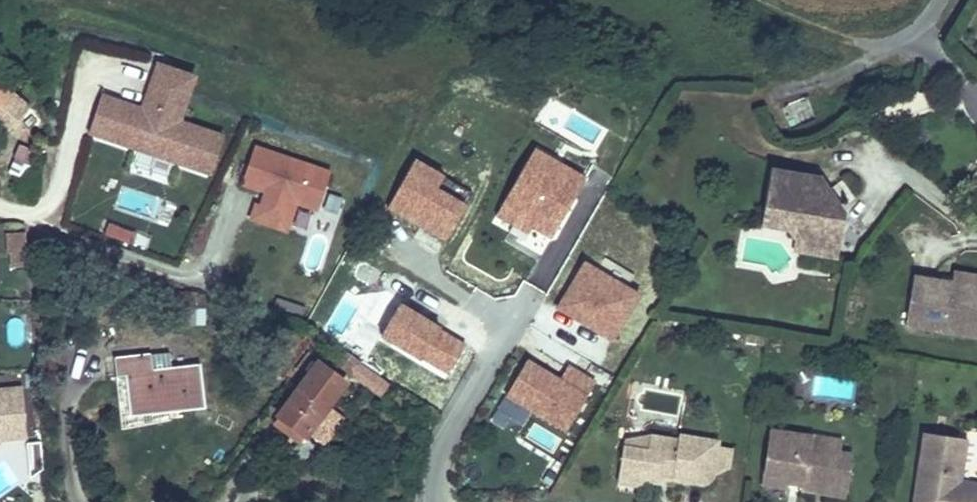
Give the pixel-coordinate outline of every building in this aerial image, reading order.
[(190,131),(180,128),(183,119),(171,115),(176,100),(188,104),(198,74),(158,60),(143,105),(104,92),(90,132),(141,149),(173,161),(211,173),(225,133),(193,122),(190,131)] [(0,77),(0,132),(4,136),(31,104),(0,77)] [(791,105),(800,124),(816,117),(808,98),(791,105)] [(183,119),(188,104),(176,100),(171,115),(183,119)] [(190,131),(193,122),(183,119),(180,128),(190,131)] [(256,143),(242,185),(262,192),(252,220),(289,232),(298,204),(318,210),(332,169),(256,143)] [(590,174),(538,144),(497,215),(529,234),(533,227),(552,238),(590,174)] [(168,177),(173,161),(141,149),(135,165),(168,177)] [(28,152),(17,179),(35,188),(46,159),(28,152)] [(389,207),(446,240),(469,202),(439,184),(446,173),(419,157),(389,207)] [(825,201),(810,182),(812,167),(763,161),(758,203),(778,206),(796,228),(795,242),(833,247),(839,203),(825,201)] [(839,203),(812,167),(810,182),(825,201),(839,203)] [(796,228),(778,206),(758,203),(756,216),(784,220),(791,230),(790,242),(795,242),(796,228)] [(106,222),(102,235),(136,245),(139,231),(106,222)] [(15,263),(18,262),(33,262),(32,242),(15,243),(15,263)] [(556,307),(615,341),(644,291),(585,257),(556,307)] [(33,277),(33,262),(18,262),(18,277),(33,277)] [(914,275),(906,324),(960,333),(962,319),(976,321),(976,285),(914,275)] [(404,300),(383,334),(423,358),(441,329),(444,324),(404,300)] [(962,319),(960,333),(976,336),(976,321),(962,319)] [(441,329),(423,358),(449,374),(467,345),(441,329)] [(207,408),(203,363),(172,366),(171,351),(115,356),(116,377),(127,376),(130,414),(207,408)] [(309,440),(351,380),(317,355),(274,414),(276,416),(272,422),(301,443),(305,437),(309,440)] [(534,413),(566,432),(597,380),(568,363),(560,377),(529,358),(506,397),(534,413)] [(391,383),(359,360),(348,375),(381,398),(391,383)] [(5,441),(27,439),(23,385),(0,388),(0,444),(5,441)] [(534,413),(506,397),(493,420),(506,428),(512,418),(526,426),(534,413)] [(847,491),(853,453),(841,451),(842,440),(773,429),(765,484),(788,488),(788,482),(789,477),(806,480),(805,485),(847,491)] [(620,478),(646,481),(662,483),(663,477),(709,484),(716,484),(717,476),(721,446),(722,437),(680,432),(680,436),(647,432),(645,445),(625,443),(620,478)] [(645,445),(647,432),(625,438),(625,443),(645,445)] [(962,481),(968,441),(923,435),(916,483),(926,485),(924,501),(976,501),(976,484),(962,481)] [(42,441),(27,442),(29,478),(44,469),(42,441)] [(732,468),(735,447),(721,446),(717,476),(732,468)] [(619,484),(640,486),(646,481),(620,478),(619,484)] [(926,485),(916,483),(913,501),(924,501),(926,485)] [(846,496),(847,491),(805,485),(805,490),(846,496)]
